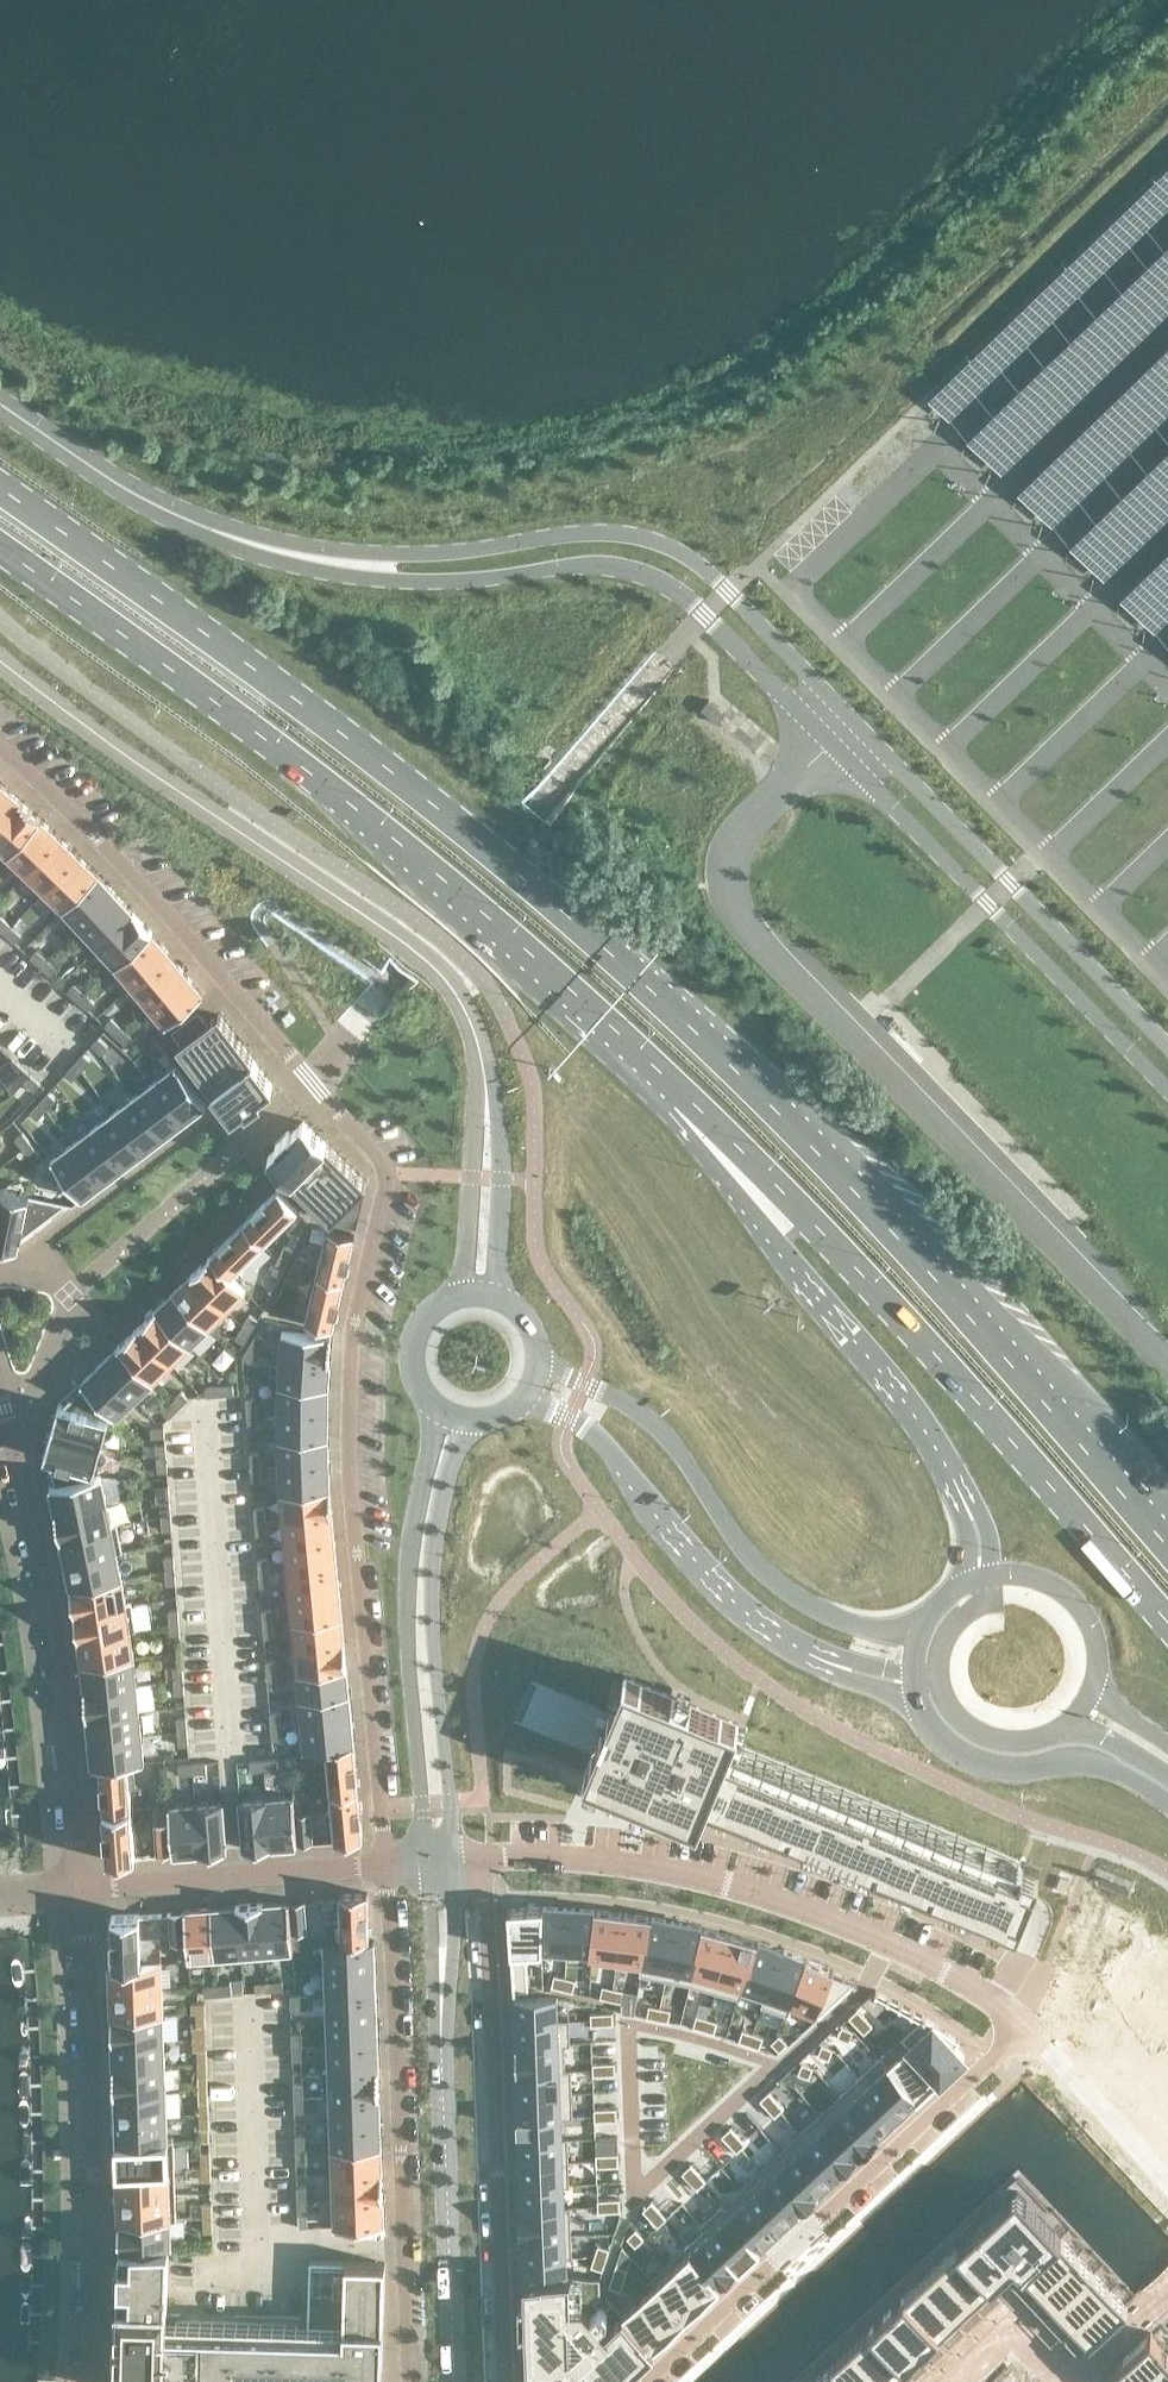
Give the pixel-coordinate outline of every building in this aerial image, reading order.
[(932,392),(953,414),(1167,206),(1167,164),(932,392)] [(973,434),(1004,467),(1167,308),(1167,245),(973,434)] [(1024,487),(1055,520),(1167,411),(1167,348),(1024,487)] [(1075,540),(1107,572),(1167,513),(1167,450),(1075,540)] [(1126,593),(1158,625),(1167,616),(1167,552),(1126,593)] [(717,723),(725,714),(708,699),(700,709),(717,723)] [(21,801),(1,784),(0,786),(0,825),(21,801)] [(41,819),(21,801),(0,825),(0,849),(8,856),(41,819)] [(26,873),(60,838),(41,819),(8,856),(26,873)] [(44,891),(79,856),(60,838),(26,873),(44,891)] [(98,875),(79,856),(44,891),(63,909),(98,875)] [(80,928),(117,894),(98,875),(63,909),(80,928)] [(98,947),(134,913),(117,894),(80,928),(98,947)] [(152,933),(134,913),(98,947),(115,966),(152,933)] [(1,917),(0,917),(0,929),(5,933),(11,926),(1,917)] [(15,942),(21,935),(11,926),(5,933),(15,942)] [(169,954),(152,933),(115,966),(132,985),(169,954)] [(47,959),(37,950),(30,957),(41,966),(47,959)] [(148,1005),(186,973),(169,954),(132,985),(148,1005)] [(51,975),(57,968),(47,959),(41,966),(51,975)] [(165,1026),(203,994),(186,973),(148,1005),(165,1026)] [(78,1000),(84,993),(74,984),(67,991),(78,1000)] [(94,1002),(84,993),(78,1000),(88,1009),(94,1002)] [(218,1014),(207,1023),(198,1011),(171,1031),(180,1043),(178,1044),(232,1115),(244,1106),(246,1109),(261,1098),(258,1095),(272,1085),(218,1014)] [(121,1027),(111,1018),(105,1025),(115,1034),(121,1027)] [(125,1043),(132,1037),(121,1027),(115,1034),(125,1043)] [(108,1047),(98,1037),(92,1044),(102,1054),(108,1047)] [(165,1051),(156,1041),(149,1047),(157,1057),(165,1051)] [(81,1070),(90,1060),(83,1053),(74,1063),(81,1070)] [(72,1080),(81,1070),(74,1063),(65,1074),(72,1080)] [(30,1074),(20,1065),(13,1072),(23,1081),(30,1074)] [(205,1104),(175,1065),(154,1081),(184,1121),(205,1104)] [(40,1083),(30,1074),(23,1081),(34,1090),(40,1083)] [(184,1121),(154,1081),(133,1097),(163,1136),(184,1121)] [(45,1108),(55,1098),(48,1092),(38,1102),(45,1108)] [(163,1136),(133,1097),(113,1112),(143,1152),(163,1136)] [(36,1119),(45,1108),(38,1102),(29,1112),(36,1119)] [(143,1152),(113,1112),(92,1128),(122,1167),(143,1152)] [(362,1198),(357,1192),(366,1184),(303,1121),(291,1133),(288,1131),(276,1143),(278,1146),(268,1157),(331,1220),(332,1218),(338,1223),(356,1228),(362,1198)] [(122,1167),(92,1128),(72,1143),(102,1183),(122,1167)] [(23,1149),(31,1143),(23,1132),(15,1138),(23,1149)] [(39,1154),(31,1143),(23,1149),(32,1160),(39,1154)] [(102,1183),(72,1143),(50,1160),(56,1167),(64,1178),(80,1199),(102,1183)] [(56,1167),(48,1173),(56,1184),(64,1178),(56,1167)] [(68,1203),(3,1189),(0,1202),(0,1242),(18,1246),(20,1239),(68,1203)] [(263,1243),(297,1209),(278,1189),(264,1202),(254,1212),(254,1213),(243,1223),(263,1243)] [(230,1275),(263,1243),(243,1223),(220,1245),(210,1256),(229,1276),(230,1275)] [(350,1252),(354,1234),(326,1228),(316,1275),(343,1281),(346,1267),(347,1267),(350,1253),(350,1252)] [(287,1263),(293,1250),(284,1246),(278,1258),(287,1263)] [(300,1271),(306,1259),(297,1254),(291,1267),(300,1271)] [(245,1290),(230,1275),(229,1276),(210,1256),(191,1274),(226,1309),(245,1290)] [(280,1275),(287,1263),(278,1258),(272,1271),(280,1275)] [(293,1284),(300,1271),(291,1267),(285,1279),(293,1284)] [(226,1309),(191,1274),(173,1292),(207,1327),(226,1309)] [(339,1298),(343,1281),(316,1275),(305,1322),(332,1328),(336,1312),(340,1298),(339,1298)] [(207,1327),(173,1292),(155,1310),(189,1345),(207,1327)] [(189,1345),(155,1310),(136,1328),(171,1363),(189,1345)] [(251,1331),(258,1319),(250,1314),(242,1326),(251,1331)] [(244,1343),(251,1331),(242,1326),(235,1338),(244,1343)] [(171,1363),(136,1328),(118,1346),(152,1381),(171,1363)] [(329,1360),(331,1334),(281,1331),(280,1357),(329,1360)] [(257,1350),(264,1338),(256,1333),(249,1345),(257,1350)] [(250,1361),(257,1350),(249,1345),(242,1356),(250,1361)] [(152,1381),(118,1346),(99,1364),(134,1399),(152,1381)] [(327,1386),(329,1360),(280,1357),(278,1384),(327,1386)] [(134,1399),(99,1364),(80,1382),(83,1386),(84,1385),(110,1412),(110,1413),(115,1418),(134,1399)] [(233,1394),(233,1384),(219,1385),(220,1395),(233,1394)] [(327,1412),(327,1386),(278,1384),(278,1411),(327,1412)] [(110,1412),(84,1385),(83,1386),(63,1406),(58,1404),(51,1430),(101,1444),(110,1413),(110,1412)] [(220,1395),(219,1385),(205,1386),(206,1396),(220,1395)] [(188,1398),(181,1391),(172,1401),(178,1408),(188,1398)] [(256,1411),(255,1397),(245,1398),(246,1412),(256,1411)] [(168,1417),(178,1408),(172,1401),(162,1410),(168,1417)] [(257,1425),(256,1411),(246,1412),(247,1426),(257,1425)] [(327,1437),(327,1412),(278,1411),(277,1438),(327,1437)] [(164,1436),(164,1426),(150,1427),(150,1437),(164,1436)] [(91,1477),(101,1444),(51,1430),(43,1456),(48,1457),(54,1485),(54,1486),(91,1478),(91,1477)] [(328,1463),(327,1437),(277,1438),(279,1465),(328,1463)] [(166,1457),(165,1443),(155,1444),(156,1458),(166,1457)] [(260,1466),(259,1452),(250,1453),(251,1466),(260,1466)] [(167,1471),(166,1457),(156,1458),(157,1472),(167,1471)] [(329,1487),(328,1463),(279,1465),(280,1492),(329,1488),(329,1487)] [(261,1479),(260,1466),(251,1466),(252,1480),(261,1479)] [(106,1501),(101,1475),(91,1477),(91,1478),(54,1486),(54,1485),(49,1486),(55,1512),(106,1501)] [(169,1495),(168,1485),(154,1486),(155,1496),(169,1495)] [(331,1514),(329,1488),(280,1492),(282,1519),(331,1514)] [(111,1525),(106,1501),(55,1512),(60,1537),(111,1526),(111,1525)] [(171,1516),(170,1502),(160,1503),(161,1516),(171,1516)] [(265,1520),(264,1507),(254,1507),(255,1521),(265,1520)] [(334,1539),(331,1514),(282,1519),(285,1544),(334,1539)] [(172,1529),(171,1516),(161,1516),(162,1530),(172,1529)] [(266,1534),(265,1520),(255,1521),(256,1535),(266,1534)] [(122,1552),(116,1524),(111,1525),(111,1526),(60,1537),(65,1562),(116,1552),(116,1553),(122,1552)] [(336,1565),(334,1539),(285,1544),(287,1570),(336,1565)] [(121,1578),(116,1553),(116,1552),(65,1562),(70,1587),(121,1578)] [(175,1570),(174,1556),(164,1557),(165,1571),(175,1570)] [(269,1572),(268,1558),(258,1559),(259,1572),(269,1572)] [(339,1591),(336,1565),(287,1570),(290,1595),(339,1591)] [(176,1584),(175,1570),(165,1571),(166,1584),(176,1584)] [(270,1585),(269,1572),(259,1572),(260,1586),(270,1585)] [(125,1605),(125,1604),(121,1578),(70,1587),(74,1613),(125,1605)] [(341,1616),(339,1591),(290,1595),(292,1621),(341,1616)] [(135,1631),(131,1603),(125,1604),(125,1605),(74,1613),(78,1638),(129,1630),(129,1631),(135,1631)] [(272,1623),(271,1609),(262,1610),(263,1624),(272,1623)] [(179,1623),(178,1610),(168,1610),(169,1624),(179,1623)] [(343,1641),(341,1616),(292,1621),(294,1646),(344,1642),(343,1641)] [(180,1637),(179,1623),(169,1624),(170,1638),(180,1637)] [(273,1637),(272,1623),(263,1624),(264,1637),(273,1637)] [(133,1657),(129,1631),(129,1630),(78,1638),(82,1663),(133,1657)] [(346,1667),(344,1642),(294,1646),(297,1672),(346,1667)] [(84,1689),(136,1684),(133,1657),(82,1663),(84,1689)] [(276,1674),(275,1660),(265,1661),(267,1675),(276,1674)] [(586,1768),(616,1694),(538,1662),(508,1736),(586,1768)] [(183,1679),(182,1666),(172,1666),(173,1680),(183,1679)] [(348,1693),(346,1667),(297,1672),(299,1698),(348,1693)] [(585,1770),(585,1771),(586,1771),(691,1815),(697,1817),(973,1931),(973,1930),(982,1934),(981,1935),(1010,1947),(1014,1937),(1017,1930),(1023,1916),(1029,1899),(1030,1896),(1033,1891),(1038,1877),(1042,1867),(1026,1860),(1025,1861),(1020,1859),(740,1744),(748,1724),(739,1720),(625,1673),(616,1694),(586,1768),(585,1770)] [(277,1688),(276,1674),(267,1675),(268,1689),(277,1688)] [(184,1693),(183,1679),(173,1680),(174,1694),(184,1693)] [(138,1709),(136,1684),(84,1689),(86,1714),(138,1709)] [(351,1719),(348,1693),(299,1698),(302,1723),(351,1719)] [(141,1735),(138,1709),(86,1714),(89,1740),(141,1735)] [(280,1725),(279,1711),(269,1712),(271,1726),(280,1725)] [(187,1731),(186,1717),(176,1717),(177,1731),(187,1731)] [(353,1744),(351,1719),(302,1723),(304,1750),(325,1748),(325,1747),(353,1744)] [(281,1739),(280,1725),(271,1726),(272,1740),(281,1739)] [(188,1744),(187,1731),(177,1731),(178,1745),(188,1744)] [(144,1762),(141,1735),(89,1740),(92,1767),(99,1766),(99,1765),(127,1763),(144,1762)] [(357,1776),(355,1762),(353,1744),(325,1747),(325,1748),(330,1793),(358,1791),(356,1776),(357,1776)] [(278,1768),(277,1758),(263,1760),(264,1769),(278,1768)] [(264,1769),(263,1760),(249,1761),(250,1771),(264,1769)] [(207,1772),(205,1762),(192,1763),(193,1773),(207,1772)] [(127,1763),(99,1765),(99,1766),(101,1782),(100,1782),(101,1797),(102,1797),(103,1811),(131,1809),(127,1763)] [(193,1773),(192,1763),(178,1765),(179,1775),(193,1773)] [(304,1796),(303,1782),(293,1783),(294,1797),(304,1796)] [(361,1820),(360,1806),(359,1806),(358,1791),(330,1793),(334,1842),(362,1839),(360,1820),(361,1820)] [(168,1806),(167,1792),(157,1793),(158,1807),(168,1806)] [(297,1844),(295,1814),(293,1795),(266,1797),(270,1847),(297,1844)] [(270,1847),(266,1797),(239,1799),(243,1849),(270,1847)] [(226,1850),(222,1801),(195,1803),(199,1852),(226,1850)] [(199,1852),(195,1803),(168,1805),(170,1823),(172,1855),(199,1852)] [(135,1858),(131,1809),(103,1811),(104,1827),(105,1841),(107,1860),(135,1858)] [(313,1843),(311,1813),(295,1814),(297,1844),(313,1843)] [(172,1855),(170,1823),(153,1825),(156,1856),(172,1854),(172,1855)] [(1060,1876),(1056,1887),(1064,1890),(1068,1879),(1060,1876)] [(367,1893),(339,1894),(341,1941),(369,1940),(368,1926),(369,1926),(368,1911),(367,1893)] [(291,1934),(289,1903),(289,1901),(262,1903),(266,1952),(267,1952),(293,1950),(291,1934)] [(308,1932),(305,1902),(289,1903),(291,1934),(308,1932)] [(266,1952),(262,1903),(236,1905),(241,1960),(268,1958),(267,1952),(266,1952)] [(241,1960),(236,1905),(211,1907),(215,1956),(213,1956),(214,1962),(241,1960)] [(215,1956),(211,1907),(184,1909),(184,1912),(187,1943),(188,1958),(213,1956),(215,1956)] [(541,1907),(508,1910),(514,1991),(529,1991),(525,1951),(541,1950),(541,1907)] [(541,1907),(541,1950),(566,1951),(568,1908),(541,1907)] [(568,1908),(566,1951),(592,1952),(596,1909),(568,1908)] [(592,1952),(592,1957),(617,1960),(623,1912),(596,1909),(592,1952)] [(187,1943),(184,1912),(168,1914),(171,1945),(187,1943)] [(623,1912),(617,1960),(642,1963),(650,1916),(623,1912)] [(141,1962),(139,1915),(111,1916),(112,1934),(111,1934),(112,1949),(113,1963),(141,1962)] [(650,1916),(642,1963),(668,1968),(677,1921),(650,1916)] [(677,1921),(668,1968),(693,1972),(704,1926),(677,1921)] [(704,1926),(693,1972),(717,1979),(730,1933),(704,1926)] [(303,1948),(302,1933),(292,1934),(293,1948),(303,1948)] [(730,1933),(717,1979),(742,1986),(756,1940),(730,1933)] [(374,1966),(373,1939),(369,1940),(341,1941),(324,1941),(325,1968),(374,1966)] [(756,1940),(742,1986),(766,1994),(782,1949),(756,1940)] [(1071,1977),(1167,2082),(1167,2003),(1110,1941),(1071,1977)] [(187,1958),(185,1944),(176,1945),(177,1959),(187,1958)] [(782,1949),(766,1994),(790,2003),(808,1959),(782,1949)] [(808,1959),(790,2003),(819,2016),(857,1981),(808,1959)] [(162,1988),(161,1961),(141,1962),(113,1963),(109,1963),(110,1990),(162,1988)] [(375,1992),(374,1966),(325,1968),(326,1994),(375,1992)] [(554,1974),(551,1986),(553,1986),(562,1989),(565,1977),(556,1975),(554,1974)] [(572,1991),(573,1991),(576,1979),(574,1979),(565,1977),(562,1989),(572,1991)] [(283,1989),(282,1980),(268,1981),(269,1991),(283,1989)] [(269,1991),(268,1981),(254,1982),(255,1992),(269,1991)] [(231,1994),(231,1984),(217,1985),(218,1995),(231,1994)] [(218,1995),(217,1985),(203,1986),(204,1996),(218,1995)] [(611,1999),(614,1987),(603,1985),(600,1997),(611,1999)] [(614,1987),(611,1999),(621,2002),(624,1990),(614,1987)] [(163,2014),(162,1988),(110,1990),(111,2015),(163,2014)] [(376,2018),(375,1992),(326,1994),(327,2019),(376,2018)] [(309,2008),(308,1994),(299,1995),(300,2009),(309,2008)] [(300,2009),(299,1995),(290,1995),(291,2009),(300,2009)] [(557,1997),(514,1998),(515,2022),(558,2021),(557,1997)] [(205,2011),(205,2003),(190,2003),(191,2012),(196,2012),(205,2011)] [(651,2005),(649,2005),(647,2017),(653,2018),(657,2019),(660,2007),(651,2005)] [(660,2007),(657,2019),(668,2021),(671,2009),(660,2007)] [(856,2025),(863,2019),(865,2017),(857,2009),(848,2017),(856,2025)] [(205,2026),(205,2011),(196,2012),(196,2026),(205,2026)] [(603,2013),(602,2013),(602,2025),(613,2024),(613,2012),(603,2013)] [(602,2025),(602,2013),(594,2013),(590,2013),(591,2025),(594,2025),(602,2025)] [(164,2039),(163,2014),(111,2015),(112,2041),(164,2039)] [(697,2016),(696,2015),(693,2027),(703,2030),(706,2018),(697,2016)] [(863,2019),(856,2025),(864,2033),(872,2025),(865,2017),(863,2019)] [(922,2017),(901,2036),(909,2045),(941,2079),(964,2057),(954,2046),(959,2041),(922,2017)] [(377,2043),(376,2018),(327,2019),(328,2045),(377,2043)] [(717,2021),(716,2021),(706,2018),(703,2030),(709,2032),(712,2033),(714,2033),(717,2021)] [(558,2021),(515,2022),(516,2045),(559,2044),(558,2021)] [(848,2041),(853,2030),(841,2026),(837,2036),(848,2041)] [(743,2043),(748,2044),(752,2033),(743,2030),(742,2029),(738,2041),(743,2043)] [(301,2046),(301,2032),(291,2032),(292,2046),(301,2046)] [(763,2036),(761,2036),(753,2033),(752,2033),(748,2044),(749,2044),(757,2047),(759,2048),(763,2036)] [(779,2051),(787,2043),(779,2034),(771,2042),(779,2051)] [(165,2065),(164,2039),(112,2041),(113,2067),(165,2065)] [(378,2069),(377,2043),(328,2045),(328,2070),(328,2071),(378,2069)] [(559,2044),(516,2045),(517,2072),(559,2071),(559,2044)] [(833,2049),(821,2044),(817,2055),(828,2060),(833,2049)] [(909,2045),(886,2066),(918,2100),(941,2079),(909,2045)] [(302,2060),(301,2046),(292,2046),(292,2060),(302,2060)] [(207,2063),(206,2050),(197,2050),(197,2064),(207,2063)] [(615,2074),(615,2062),(614,2062),(605,2063),(604,2063),(604,2075),(605,2075),(615,2074)] [(207,2077),(207,2063),(197,2064),(198,2078),(207,2077)] [(596,2075),(604,2075),(604,2063),(595,2063),(593,2063),(593,2075),(596,2075)] [(802,2063),(797,2074),(809,2078),(813,2067),(802,2063)] [(166,2091),(165,2065),(113,2067),(113,2092),(166,2091)] [(886,2066),(866,2085),(898,2119),(918,2100),(886,2066)] [(379,2095),(378,2069),(328,2071),(328,2070),(323,2070),(324,2098),(329,2098),(329,2096),(379,2095)] [(559,2071),(517,2072),(517,2095),(560,2094),(559,2071)] [(303,2097),(302,2084),(293,2084),(294,2098),(303,2097)] [(866,2085),(846,2103),(878,2137),(898,2119),(866,2085)] [(167,2116),(166,2091),(113,2092),(114,2108),(114,2118),(167,2116)] [(767,2108),(776,2100),(768,2092),(759,2100),(767,2108)] [(560,2094),(517,2095),(518,2118),(561,2116),(560,2094)] [(380,2120),(379,2095),(329,2096),(329,2098),(330,2122),(380,2120)] [(303,2111),(303,2097),(294,2098),(294,2111),(303,2111)] [(783,2108),(776,2100),(767,2108),(774,2116),(783,2108)] [(208,2115),(208,2101),(199,2101),(199,2115),(208,2115)] [(846,2103),(827,2122),(858,2156),(878,2137),(846,2103)] [(597,2121),(606,2121),(605,2108),(597,2109),(594,2109),(595,2121),(597,2121)] [(606,2108),(605,2108),(606,2121),(607,2120),(616,2120),(617,2120),(616,2108),(606,2108)] [(209,2129),(208,2115),(199,2115),(200,2129),(209,2129)] [(167,2141),(167,2116),(114,2118),(115,2144),(168,2142),(167,2141)] [(561,2116),(518,2118),(519,2141),(562,2139),(561,2116)] [(381,2146),(380,2120),(330,2122),(331,2148),(381,2146)] [(827,2122),(807,2140),(838,2174),(858,2156),(827,2122)] [(738,2136),(730,2128),(721,2136),(729,2144),(738,2136)] [(305,2149),(304,2135),(295,2135),(295,2149),(305,2149)] [(746,2144),(738,2136),(729,2144),(737,2152),(746,2144)] [(562,2139),(519,2141),(520,2164),(563,2162),(562,2139)] [(807,2140),(787,2159),(819,2193),(838,2174),(807,2140)] [(174,2167),(173,2141),(167,2141),(168,2142),(115,2144),(116,2170),(174,2167)] [(381,2172),(381,2146),(331,2148),(332,2174),(381,2172)] [(305,2163),(305,2149),(295,2149),(296,2163),(305,2163)] [(210,2166),(210,2152),(200,2153),(201,2167),(210,2166)] [(607,2154),(607,2166),(618,2166),(618,2153),(607,2154)] [(596,2166),(607,2166),(607,2154),(596,2154),(596,2166)] [(787,2159),(767,2177),(799,2211),(819,2193),(787,2159)] [(563,2162),(520,2164),(521,2186),(563,2185),(563,2162)] [(689,2181),(698,2173),(690,2165),(682,2173),(689,2181)] [(211,2180),(210,2166),(201,2167),(202,2180),(211,2180)] [(175,2193),(174,2167),(116,2170),(117,2195),(175,2193)] [(382,2197),(381,2172),(332,2174),(333,2199),(382,2197)] [(697,2189),(706,2181),(698,2173),(689,2181),(697,2189)] [(767,2177),(747,2196),(779,2230),(799,2211),(767,2177)] [(563,2185),(521,2186),(521,2209),(564,2208),(563,2185)] [(307,2200),(306,2186),(297,2187),(297,2200),(307,2200)] [(1015,2263),(1018,2266),(1022,2270),(1059,2236),(1055,2231),(1017,2191),(958,2247),(992,2284),(1015,2263)] [(176,2220),(175,2193),(117,2195),(118,2221),(170,2219),(170,2220),(176,2220)] [(747,2196),(728,2214),(759,2248),(779,2230),(747,2196)] [(383,2224),(382,2197),(333,2199),(334,2226),(383,2224)] [(597,2200),(598,2212),(601,2212),(609,2212),(608,2199),(600,2200),(597,2200)] [(620,2211),(620,2199),(619,2199),(610,2199),(608,2199),(609,2212),(610,2212),(620,2211)] [(307,2214),(307,2200),(297,2200),(298,2214),(307,2214)] [(659,2210),(651,2202),(642,2210),(650,2218),(659,2210)] [(212,2218),(212,2204),(202,2204),(203,2218),(212,2218)] [(564,2208),(521,2209),(522,2236),(565,2235),(564,2208)] [(650,2218),(658,2226),(666,2218),(659,2210),(650,2218)] [(728,2214),(708,2233),(739,2267),(759,2248),(728,2214)] [(213,2231),(212,2218),(203,2218),(203,2232),(213,2231)] [(171,2246),(170,2220),(170,2219),(118,2221),(119,2248),(168,2246),(171,2246)] [(627,2237),(635,2246),(643,2238),(635,2229),(627,2237)] [(708,2233),(688,2251),(719,2285),(739,2267),(708,2233)] [(565,2235),(522,2236),(523,2259),(566,2258),(565,2235)] [(1039,2289),(1076,2254),(1059,2236),(1022,2270),(1036,2286),(1039,2289)] [(594,2255),(606,2259),(609,2248),(598,2245),(594,2255)] [(385,2263),(309,2260),(307,2333),(166,2329),(168,2246),(119,2248),(115,2381),(381,2381),(385,2263)] [(940,2264),(975,2300),(992,2284),(958,2247),(940,2264)] [(688,2251),(671,2267),(703,2301),(719,2285),(688,2251)] [(1092,2271),(1076,2254),(1039,2289),(1055,2306),(1092,2271)] [(602,2270),(606,2259),(594,2255),(591,2266),(602,2270)] [(566,2258),(523,2259),(524,2282),(567,2281),(567,2279),(566,2258)] [(975,2300),(940,2264),(938,2265),(922,2280),(957,2317),(973,2302),(975,2300)] [(627,2269),(616,2265),(614,2270),(612,2276),(619,2278),(620,2278),(623,2280),(624,2279),(627,2269)] [(671,2267),(655,2283),(686,2316),(703,2301),(671,2267)] [(1092,2271),(1055,2306),(1072,2324),(1109,2289),(1092,2271)] [(612,2276),(609,2286),(620,2290),(623,2280),(620,2278),(619,2278),(612,2276)] [(524,2282),(525,2314),(532,2314),(532,2327),(527,2327),(525,2327),(527,2375),(528,2375),(529,2375),(529,2381),(616,2381),(620,2378),(619,2377),(616,2373),(625,2365),(629,2370),(631,2368),(626,2364),(635,2355),(638,2359),(640,2360),(653,2348),(621,2314),(623,2313),(609,2298),(607,2299),(611,2303),(604,2309),(603,2308),(598,2308),(594,2304),(600,2298),(599,2278),(567,2279),(567,2281),(524,2282)] [(918,2284),(905,2297),(939,2334),(953,2321),(957,2317),(922,2280),(918,2284)] [(655,2283),(638,2298),(669,2332),(686,2316),(655,2283)] [(1073,2326),(1089,2342),(1126,2307),(1111,2291),(1109,2289),(1072,2324),(1073,2326)] [(933,2339),(939,2334),(905,2297),(898,2303),(888,2312),(922,2349),(933,2339)] [(623,2313),(621,2314),(653,2348),(669,2332),(638,2298),(623,2313)] [(922,2349),(888,2312),(879,2321),(871,2328),(906,2365),(913,2358),(922,2349)] [(851,2346),(885,2381),(887,2381),(893,2376),(906,2365),(871,2328),(859,2340),(851,2346)] [(1150,2333),(1113,2368),(1126,2381),(1135,2381),(1167,2352),(1150,2333)] [(851,2346),(839,2358),(832,2365),(848,2381),(885,2381),(851,2346)] [(1135,2381),(1167,2381),(1167,2352),(1135,2381)] [(819,2377),(814,2381),(848,2381),(832,2365),(819,2377)]
